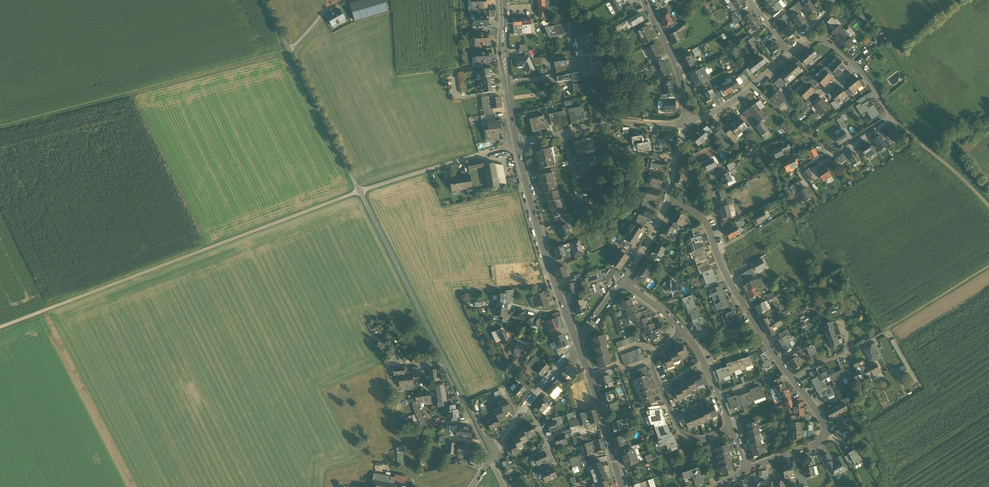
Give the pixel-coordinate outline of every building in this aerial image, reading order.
[(355,21),(389,11),(385,0),(364,0),(350,4),(355,21)] [(471,9),(478,9),(484,8),(484,5),(485,4),(484,3),(483,0),(472,0),(473,4),(471,4),(471,9)] [(538,9),(545,9),(546,8),(546,7),(549,7),(549,0),(544,0),(538,0),(538,9)] [(611,1),(609,2),(616,13),(621,10),(617,3),(622,0),(612,0),(611,1)] [(732,2),(737,8),(742,4),(739,0),(735,0),(732,2)] [(773,6),(769,0),(766,0),(766,1),(762,4),(767,10),(773,6)] [(733,11),(737,8),(732,2),(728,5),(733,11)] [(773,6),(778,12),(783,8),(778,2),(777,3),(773,6)] [(804,7),(808,13),(814,9),(809,2),(804,6),(803,7),(804,7)] [(778,12),(773,6),(767,10),(772,17),(773,16),(778,12)] [(633,8),(627,11),(625,13),(627,16),(635,11),(633,8)] [(545,13),(545,9),(538,9),(539,17),(542,17),(542,19),(545,19),(545,20),(551,19),(551,13),(545,13)] [(734,13),(737,17),(743,12),(740,9),(734,13)] [(327,17),(332,26),(336,23),(336,22),(339,20),(340,22),(345,19),(340,10),(334,14),(334,13),(327,17)] [(637,15),(635,11),(627,16),(629,20),(637,15)] [(473,23),(473,29),(476,28),(479,28),(480,28),(480,27),(483,27),(487,27),(487,26),(487,24),(489,23),(488,20),(486,20),(486,14),(478,15),(475,15),(475,16),(473,16),(474,22),(473,23)] [(633,26),(633,27),(643,20),(639,14),(637,15),(629,20),(633,26)] [(665,26),(666,27),(667,26),(668,25),(672,23),(668,15),(668,14),(663,17),(660,18),(665,27),(665,26)] [(745,20),(749,24),(754,20),(749,14),(744,18),(745,20)] [(793,19),(798,26),(804,21),(798,14),(797,15),(793,19)] [(530,18),(522,19),(522,26),(527,25),(527,27),(531,26),(530,24),(532,24),(532,21),(530,21),(530,18)] [(827,23),(835,31),(840,26),(835,21),(832,18),(828,22),(827,23)] [(514,30),(517,30),(517,26),(522,26),(522,19),(513,20),(514,30)] [(571,41),(574,40),(585,36),(584,31),(580,20),(566,23),(569,33),(569,34),(571,40),(571,41)] [(759,26),(754,20),(749,24),(752,28),(753,31),(759,26)] [(625,22),(625,21),(615,27),(618,32),(627,27),(628,26),(625,22)] [(559,25),(555,26),(549,27),(545,28),(547,32),(549,37),(569,33),(566,23),(559,25)] [(681,35),(689,31),(685,23),(680,27),(682,30),(680,32),(681,35)] [(780,27),(782,31),(788,26),(785,23),(780,27)] [(531,33),(531,26),(527,27),(527,25),(522,26),(522,32),(522,33),(531,33)] [(496,30),(492,30),(492,26),(487,26),(487,27),(483,27),(483,30),(490,30),(490,36),(496,36),(496,30)] [(782,31),(788,37),(793,32),(788,26),(782,31)] [(831,34),(835,38),(844,30),(844,29),(840,26),(835,31),(831,34)] [(640,37),(643,44),(653,39),(646,27),(639,30),(637,31),(640,37)] [(844,29),(844,30),(835,38),(840,43),(845,39),(849,35),(850,37),(854,33),(850,28),(846,32),(844,29)] [(590,56),(591,56),(597,55),(596,52),(593,32),(586,35),(585,36),(574,40),(579,55),(590,56)] [(669,36),(674,45),(680,42),(677,34),(676,32),(669,36)] [(475,45),(475,46),(482,45),(488,45),(487,33),(476,34),(477,41),(475,41),(475,45)] [(740,41),(743,45),(748,42),(750,40),(747,36),(740,41)] [(760,42),(762,45),(769,39),(767,36),(762,40),(760,42)] [(748,42),(752,47),(758,43),(754,37),(750,40),(748,42)] [(762,45),(765,49),(766,47),(772,43),(769,39),(762,45)] [(844,44),(850,50),(852,48),(855,44),(854,43),(852,41),(850,39),(844,44)] [(771,53),(771,54),(777,49),(772,43),(766,47),(771,53)] [(646,49),(651,60),(655,58),(660,55),(655,44),(646,49)] [(692,50),(695,56),(700,53),(698,49),(697,47),(692,50)] [(800,59),(806,65),(812,60),(815,57),(812,53),(810,50),(800,59)] [(476,63),(476,64),(483,63),(489,63),(489,59),(489,58),(488,57),(488,51),(477,51),(477,59),(475,59),(476,63)] [(567,67),(566,64),(565,57),(565,52),(558,53),(558,52),(556,52),(556,53),(555,53),(555,58),(556,67),(556,73),(563,72),(564,72),(565,71),(566,70),(567,68),(567,67)] [(588,72),(582,73),(583,79),(595,77),(600,77),(599,72),(599,70),(597,55),(591,56),(592,68),(591,68),(592,72),(588,72)] [(720,59),(722,63),(730,60),(728,55),(720,59)] [(693,63),(690,58),(690,57),(689,56),(681,60),(685,67),(688,65),(693,63)] [(527,67),(530,73),(535,71),(529,58),(529,57),(525,58),(515,58),(516,67),(523,67),(523,64),(525,64),(527,67)] [(760,57),(754,62),(759,68),(765,63),(760,57)] [(838,60),(834,64),(843,72),(847,67),(842,63),(838,60)] [(656,71),(659,78),(669,74),(663,61),(658,63),(654,65),(656,71)] [(752,73),(759,68),(754,62),(750,65),(748,67),(752,73)] [(795,65),(800,70),(804,67),(799,62),(795,65)] [(794,63),(787,69),(794,78),(797,75),(796,74),(800,70),(795,65),(794,63)] [(839,76),(843,72),(834,64),(830,68),(834,72),(839,76)] [(703,68),(700,70),(690,75),(695,85),(701,82),(705,80),(705,79),(708,78),(707,75),(704,70),(703,68)] [(482,90),(482,93),(491,92),(491,93),(496,92),(495,88),(496,88),(495,85),(494,78),(491,78),(491,76),(492,76),(491,69),(483,70),(483,71),(478,71),(479,75),(480,74),(480,80),(481,80),(482,83),(481,83),(481,87),(482,87),(483,90),(482,90)] [(791,80),(794,78),(787,69),(780,76),(781,77),(786,83),(790,79),(791,80)] [(824,71),(820,75),(828,83),(832,78),(827,74),(824,71)] [(457,73),(460,93),(466,93),(463,72),(457,73)] [(743,73),(738,76),(739,78),(743,83),(748,79),(743,73)] [(571,80),(575,80),(574,74),(572,74),(567,75),(562,77),(557,77),(558,82),(571,80)] [(824,87),(828,83),(820,75),(816,79),(819,83),(824,87)] [(596,84),(595,84),(595,77),(583,79),(575,80),(571,80),(573,85),(574,93),(583,92),(583,91),(591,91),(591,90),(596,89),(596,86),(597,85),(596,84)] [(781,77),(778,80),(783,86),(786,83),(781,77)] [(855,77),(851,80),(858,89),(862,86),(862,85),(859,82),(855,77)] [(733,82),(729,85),(732,91),(739,86),(739,85),(735,80),(733,82)] [(783,86),(778,80),(774,83),(780,90),(780,89),(783,86)] [(853,93),(858,89),(851,80),(846,84),(850,89),(853,93)] [(663,94),(664,95),(667,94),(674,92),(671,81),(662,83),(661,83),(661,84),(663,94)] [(806,84),(802,88),(810,96),(814,92),(806,84)] [(732,91),(729,85),(724,87),(722,89),(726,95),(732,91)] [(784,93),(783,94),(787,98),(787,99),(793,92),(790,88),(787,91),(784,93)] [(805,101),(810,96),(802,88),(798,92),(805,101)] [(836,91),(843,100),(848,96),(845,93),(841,88),(836,91)] [(770,99),(774,103),(783,94),(779,90),(770,99)] [(703,98),(706,103),(712,99),(710,94),(708,91),(701,95),(702,98),(703,98)] [(720,91),(714,94),(718,100),(723,97),(720,91)] [(839,104),(843,100),(836,91),(831,95),(836,100),(838,104),(839,104)] [(712,99),(714,102),(718,100),(714,94),(713,92),(710,94),(712,99)] [(779,107),(787,98),(783,94),(774,103),(779,107)] [(760,100),(762,104),(766,100),(761,95),(758,98),(760,100)] [(482,98),(484,110),(492,109),(491,98),(491,96),(482,98)] [(491,98),(492,109),(493,109),(502,108),(500,97),(491,98)] [(857,102),(859,105),(861,104),(862,105),(867,102),(864,97),(857,102)] [(814,106),(817,111),(826,104),(822,99),(813,106),(814,106)] [(664,101),(664,112),(676,112),(675,100),(664,101)] [(760,110),(765,107),(762,104),(760,100),(755,104),(760,110)] [(859,105),(856,107),(862,116),(867,112),(873,121),(881,116),(874,105),(869,108),(868,106),(870,104),(868,101),(867,102),(862,105),(861,104),(859,105)] [(589,107),(592,119),(602,117),(601,116),(605,115),(602,103),(602,102),(596,104),(596,105),(589,107)] [(751,112),(753,115),(760,110),(755,104),(746,110),(749,114),(751,112)] [(826,104),(817,111),(821,116),(830,109),(826,104)] [(570,113),(572,124),(578,122),(578,120),(578,119),(580,118),(580,119),(584,118),(585,118),(583,113),(582,107),(575,109),(576,112),(570,113)] [(765,117),(760,110),(753,115),(754,116),(759,122),(761,121),(765,117)] [(550,115),(552,126),(561,124),(561,126),(566,125),(564,116),(563,112),(550,115)] [(530,119),(533,132),(538,131),(538,130),(546,128),(544,120),(543,117),(538,118),(538,117),(530,119)] [(734,122),(735,122),(742,131),(744,130),(747,127),(739,117),(734,122)] [(842,119),(838,121),(843,129),(847,126),(842,119)] [(491,137),(492,140),(495,140),(500,139),(499,133),(499,130),(502,130),(500,120),(496,121),(496,120),(488,121),(489,130),(485,130),(486,138),(491,137)] [(779,128),(788,134),(794,128),(784,121),(779,128)] [(729,127),(732,130),(737,136),(742,131),(735,122),(734,122),(729,127)] [(755,127),(762,136),(765,134),(768,131),(762,122),(755,127)] [(702,130),(708,137),(713,133),(707,126),(702,130)] [(888,136),(891,141),(895,138),(894,137),(898,135),(893,127),(885,132),(888,136)] [(725,136),(726,135),(721,129),(714,135),(716,137),(722,133),(725,136)] [(692,138),(698,145),(702,142),(702,143),(705,140),(708,137),(702,130),(699,133),(698,132),(695,135),(696,136),(692,138)] [(738,138),(737,136),(732,130),(726,135),(731,140),(732,142),(733,143),(738,138)] [(837,136),(834,138),(839,145),(849,138),(844,131),(841,133),(837,136)] [(721,142),(724,146),(729,141),(725,136),(722,133),(716,137),(721,142)] [(633,145),(637,144),(642,144),(641,136),(640,137),(640,136),(639,135),(639,134),(638,135),(637,134),(636,134),(632,134),(631,134),(633,145)] [(641,135),(641,136),(642,144),(637,144),(638,151),(641,150),(642,151),(650,150),(650,148),(649,140),(648,139),(647,140),(647,139),(647,138),(646,138),(646,137),(646,136),(644,135),(643,135),(641,135)] [(876,145),(879,150),(887,146),(883,140),(880,136),(874,140),(877,144),(876,145)] [(574,143),(577,154),(590,151),(589,146),(594,145),(593,138),(584,140),(584,139),(583,140),(582,140),(582,141),(574,143)] [(671,154),(673,154),(673,153),(674,153),(676,143),(672,143),(667,141),(660,140),(658,148),(664,149),(663,151),(664,151),(663,153),(667,153),(667,152),(671,153),(671,154)] [(726,148),(732,142),(731,140),(729,141),(724,146),(726,148)] [(789,149),(791,148),(787,140),(780,143),(783,147),(787,145),(789,149)] [(863,151),(867,158),(874,154),(870,147),(868,143),(860,147),(863,151)] [(537,151),(539,160),(552,157),(553,157),(551,148),(537,151)] [(772,152),(776,159),(783,155),(782,152),(780,148),(772,152)] [(807,152),(810,159),(813,158),(818,156),(814,149),(807,152)] [(852,162),(854,166),(861,161),(856,153),(851,156),(849,158),(852,162)] [(846,161),(846,160),(844,157),(843,155),(837,158),(841,164),(846,161)] [(578,165),(580,173),(581,172),(589,171),(589,170),(588,163),(595,161),(594,156),(585,158),(581,159),(583,164),(578,165)] [(554,166),(552,157),(539,160),(541,169),(550,167),(554,166)] [(707,171),(712,169),(716,167),(713,159),(704,164),(707,171)] [(797,167),(795,163),(794,161),(796,160),(795,159),(788,162),(783,164),(785,169),(786,168),(786,169),(786,168),(788,172),(797,167)] [(646,168),(653,169),(654,167),(657,168),(657,166),(663,167),(664,163),(659,162),(653,161),(648,160),(646,168)] [(727,166),(729,172),(735,169),(733,163),(732,164),(730,164),(727,166)] [(499,187),(495,164),(484,166),(484,167),(488,189),(499,187)] [(503,166),(495,164),(499,187),(507,186),(503,166)] [(818,173),(824,181),(828,179),(832,176),(827,168),(818,173)] [(807,180),(812,176),(808,169),(802,173),(807,180)] [(675,181),(682,183),(686,183),(689,172),(685,171),(684,175),(677,173),(675,181)] [(539,176),(541,185),(552,182),(554,182),(552,173),(549,174),(539,176)] [(721,180),(723,185),(732,181),(728,173),(720,177),(721,180)] [(653,185),(661,186),(663,177),(653,174),(652,179),(651,179),(650,184),(653,185)] [(450,179),(452,192),(472,189),(470,176),(450,179)] [(584,184),(585,190),(594,188),(593,183),(592,176),(590,176),(584,177),(584,178),(586,184),(584,184)] [(674,191),(683,194),(683,193),(685,187),(681,186),(682,183),(675,181),(675,183),(676,183),(674,191)] [(543,194),(545,193),(556,191),(555,186),(553,186),(552,182),(541,185),(543,194)] [(790,188),(793,193),(801,188),(798,183),(790,188)] [(806,200),(807,201),(810,200),(809,199),(812,197),(806,188),(798,193),(803,201),(806,199),(806,200)] [(646,189),(646,193),(642,192),(642,193),(641,193),(640,193),(640,194),(640,195),(640,196),(641,196),(641,197),(644,198),(651,200),(657,201),(659,193),(646,189)] [(721,200),(726,199),(727,199),(725,190),(719,192),(721,200)] [(547,202),(548,202),(560,199),(559,194),(557,195),(556,191),(545,193),(547,202)] [(550,211),(552,210),(561,208),(563,208),(562,203),(561,203),(560,199),(548,202),(550,211)] [(722,219),(731,217),(730,212),(728,206),(720,208),(722,219)] [(563,216),(561,208),(552,210),(554,218),(560,216),(563,216)] [(655,212),(651,210),(646,208),(646,209),(643,216),(647,218),(652,219),(655,212)] [(754,218),(757,224),(767,218),(764,212),(754,218)] [(686,217),(677,213),(676,215),(675,215),(671,221),(674,222),(680,225),(681,226),(682,222),(683,222),(686,217)] [(636,222),(638,223),(639,219),(645,222),(647,218),(643,216),(639,214),(636,222)] [(647,222),(645,222),(639,219),(638,223),(637,225),(640,227),(640,226),(643,228),(647,222)] [(560,234),(562,239),(571,235),(567,225),(563,226),(559,228),(561,234),(560,234)] [(631,231),(630,234),(639,240),(646,229),(643,228),(640,226),(640,227),(639,228),(634,225),(630,230),(631,231)] [(663,234),(668,236),(669,237),(671,233),(672,233),(674,229),(671,228),(666,225),(665,227),(666,227),(663,234)] [(726,233),(729,239),(739,233),(737,229),(736,228),(726,233)] [(634,247),(639,240),(630,234),(629,233),(626,237),(624,240),(626,242),(631,245),(634,247)] [(693,244),(695,251),(703,248),(704,247),(702,242),(703,242),(701,236),(694,238),(690,239),(692,244),(693,244)] [(579,240),(570,243),(572,248),(575,256),(583,253),(579,240)] [(627,251),(629,247),(625,244),(626,242),(624,240),(622,242),(619,245),(627,251)] [(658,255),(661,257),(665,249),(658,245),(654,253),(658,255)] [(759,254),(755,246),(740,253),(743,261),(759,254)] [(696,259),(698,263),(706,260),(703,252),(704,252),(703,248),(695,251),(692,252),(695,259),(696,259)] [(567,254),(566,253),(565,253),(564,251),(563,249),(560,250),(554,252),(557,260),(566,257),(566,255),(567,254)] [(611,265),(619,270),(629,257),(620,251),(618,255),(615,259),(611,265)] [(701,274),(702,274),(712,270),(708,259),(706,260),(698,263),(696,263),(698,267),(699,267),(701,274)] [(645,263),(653,269),(655,266),(654,266),(655,265),(647,260),(645,263)] [(756,272),(765,267),(761,260),(753,264),(752,265),(756,272)] [(637,275),(641,278),(646,281),(647,282),(649,279),(647,277),(653,269),(645,263),(637,275)] [(555,270),(559,280),(568,277),(564,267),(555,270)] [(522,283),(529,282),(528,268),(520,269),(521,274),(521,280),(522,283)] [(536,281),(535,274),(535,268),(528,268),(529,282),(536,281)] [(605,281),(607,285),(616,272),(611,268),(604,278),(605,281)] [(755,274),(752,269),(747,272),(750,277),(755,274)] [(501,285),(508,284),(507,270),(500,271),(500,276),(501,282),(501,285)] [(516,283),(515,280),(515,275),(514,270),(507,270),(508,284),(516,283)] [(580,281),(583,288),(592,285),(598,283),(599,283),(605,281),(604,278),(602,270),(581,277),(575,279),(573,280),(574,283),(580,281)] [(712,270),(702,274),(704,278),(705,277),(707,285),(710,284),(716,282),(716,281),(714,276),(715,276),(712,270)] [(739,276),(742,282),(750,277),(747,272),(739,276)] [(668,292),(669,294),(671,293),(676,292),(676,291),(676,282),(673,280),(664,282),(663,285),(665,286),(667,292),(668,292)] [(743,286),(746,293),(746,292),(757,288),(759,287),(756,280),(743,286)] [(796,280),(781,288),(783,291),(797,284),(796,280)] [(566,286),(568,294),(577,291),(579,290),(578,288),(576,288),(574,283),(567,285),(566,286)] [(594,293),(599,291),(601,290),(599,283),(598,283),(592,285),(594,293)] [(746,292),(749,299),(755,297),(760,294),(763,293),(763,292),(765,291),(764,290),(768,288),(767,287),(766,284),(764,285),(762,286),(763,289),(758,291),(757,288),(746,292)] [(594,293),(592,285),(583,288),(585,296),(592,294),(594,293)] [(710,290),(714,301),(724,297),(720,287),(718,287),(712,290),(710,290)] [(771,302),(775,309),(783,305),(775,291),(766,296),(769,303),(771,302)] [(534,297),(538,307),(547,304),(548,303),(544,293),(534,297)] [(685,304),(688,310),(696,307),(694,301),(694,300),(693,296),(682,299),(684,304),(685,304)] [(725,301),(724,297),(714,301),(715,304),(718,311),(727,307),(728,307),(727,304),(725,301)] [(497,302),(496,309),(499,309),(499,308),(504,309),(504,310),(507,311),(509,305),(505,305),(506,300),(497,299),(497,302)] [(573,303),(577,314),(585,312),(585,311),(583,307),(585,306),(583,300),(573,303)] [(624,310),(626,309),(633,307),(630,300),(624,302),(621,303),(624,310)] [(754,307),(759,315),(762,313),(768,310),(767,310),(763,302),(754,307)] [(629,316),(631,316),(637,313),(635,306),(633,307),(626,309),(629,316)] [(698,306),(696,307),(688,310),(687,310),(689,315),(690,315),(693,321),(701,318),(699,311),(698,306)] [(507,314),(507,311),(504,310),(504,309),(499,308),(499,309),(496,309),(494,316),(503,317),(506,318),(507,314)] [(532,325),(534,317),(527,315),(524,315),(525,311),(517,309),(515,317),(525,320),(525,323),(532,325)] [(721,316),(723,321),(736,316),(736,314),(734,314),(733,311),(730,313),(721,316)] [(633,323),(638,321),(642,320),(639,312),(637,313),(631,316),(633,323)] [(737,318),(736,316),(723,321),(725,327),(739,322),(738,319),(736,319),(737,318)] [(532,326),(537,327),(540,319),(534,317),(532,325),(532,326)] [(702,317),(701,318),(693,321),(692,321),(694,326),(695,325),(697,332),(701,330),(706,329),(703,322),(704,322),(702,317)] [(551,331),(555,329),(560,328),(556,318),(547,322),(551,331)] [(640,328),(644,327),(649,325),(646,318),(642,320),(638,321),(640,328)] [(759,322),(763,329),(773,323),(772,321),(772,320),(771,319),(768,321),(766,318),(759,322)] [(776,327),(777,329),(784,324),(780,318),(778,320),(780,322),(775,325),(776,327)] [(827,339),(828,338),(835,336),(832,328),(834,328),(832,322),(824,325),(826,330),(825,331),(827,339)] [(775,325),(773,323),(763,329),(768,336),(774,332),(774,331),(772,329),(776,327),(775,325)] [(647,334),(650,333),(655,331),(652,324),(649,325),(644,327),(647,334)] [(832,328),(835,336),(836,335),(840,334),(838,326),(834,328),(832,328)] [(496,343),(502,340),(500,334),(504,332),(502,328),(491,333),(493,335),(494,335),(497,341),(496,342),(496,343)] [(659,329),(655,331),(650,333),(653,340),(661,337),(659,329)] [(778,335),(781,339),(782,339),(787,336),(787,335),(787,336),(789,335),(786,330),(778,335)] [(376,336),(380,345),(385,343),(384,341),(385,340),(380,331),(377,332),(375,333),(373,334),(374,337),(376,336)] [(505,332),(504,332),(500,334),(502,340),(504,342),(509,340),(507,337),(509,336),(508,333),(506,334),(505,332)] [(557,347),(558,349),(560,347),(567,345),(563,335),(560,336),(553,339),(555,342),(557,347)] [(592,339),(596,348),(605,345),(607,344),(603,335),(592,339)] [(787,336),(782,339),(786,345),(790,343),(791,342),(789,339),(787,336),(787,335),(787,336)] [(836,335),(835,336),(828,338),(832,348),(840,345),(839,344),(842,343),(841,339),(838,340),(836,335)] [(779,350),(786,345),(782,339),(781,339),(775,343),(779,350)] [(508,354),(513,355),(516,344),(511,342),(508,354)] [(513,355),(520,357),(521,352),(520,352),(521,348),(522,349),(523,344),(522,344),(517,343),(516,344),(513,355)] [(594,349),(598,358),(608,355),(609,354),(605,345),(596,348),(594,349)] [(783,353),(789,350),(786,345),(779,350),(782,354),(783,353)] [(675,349),(676,351),(679,357),(686,355),(683,346),(675,349)] [(760,355),(767,351),(764,346),(757,350),(760,355)] [(871,362),(879,358),(878,357),(874,351),(874,349),(873,350),(872,346),(871,346),(865,350),(868,356),(871,362)] [(787,355),(790,361),(796,357),(798,356),(794,350),(792,351),(787,355)] [(670,356),(673,362),(680,360),(679,357),(676,351),(669,354),(670,356)] [(771,360),(767,351),(760,355),(764,363),(764,364),(768,362),(771,360)] [(611,364),(608,355),(598,358),(596,359),(600,368),(611,364)] [(528,365),(531,367),(539,358),(536,356),(528,365)] [(667,368),(674,365),(673,362),(670,356),(663,359),(664,362),(667,368)] [(742,359),(738,361),(741,369),(741,371),(746,369),(746,368),(752,365),(752,364),(749,357),(743,359),(742,359)] [(789,361),(794,370),(801,366),(796,357),(790,361),(789,361)] [(853,363),(856,369),(861,367),(865,365),(862,358),(853,363)] [(535,371),(542,377),(549,368),(540,359),(537,362),(540,365),(535,371)] [(726,364),(727,367),(730,375),(735,373),(734,371),(741,369),(738,361),(731,363),(731,362),(726,364)] [(568,375),(573,379),(579,372),(574,368),(575,366),(571,362),(568,362),(565,366),(566,368),(563,371),(564,372),(568,375)] [(817,369),(820,376),(823,381),(827,379),(830,377),(830,376),(824,365),(817,369)] [(865,375),(866,377),(870,375),(872,373),(870,369),(867,370),(865,365),(861,367),(865,375)] [(872,373),(874,376),(875,376),(881,373),(882,372),(878,365),(870,369),(872,373)] [(896,370),(898,375),(908,370),(905,365),(896,370)] [(396,377),(398,376),(398,375),(405,375),(405,373),(404,366),(394,367),(395,377),(396,377)] [(730,375),(727,367),(721,369),(716,371),(720,381),(724,379),(724,378),(730,376),(730,375)] [(856,369),(857,372),(860,371),(862,377),(865,375),(861,367),(856,369)] [(433,378),(433,382),(440,381),(440,376),(436,377),(436,370),(430,370),(430,378),(433,378)] [(862,377),(860,371),(857,372),(854,374),(856,380),(858,379),(859,379),(861,379),(860,378),(862,377)] [(564,372),(562,375),(559,377),(554,384),(558,387),(563,381),(565,379),(568,375),(564,372)] [(843,372),(835,375),(835,374),(830,376),(830,377),(831,379),(834,386),(836,389),(844,384),(843,381),(846,379),(843,372)] [(915,383),(910,374),(907,376),(912,385),(915,383)] [(406,381),(405,375),(398,375),(398,376),(399,382),(399,388),(402,387),(405,387),(405,390),(407,390),(406,387),(407,387),(406,381)] [(693,378),(694,380),(696,386),(703,383),(700,375),(693,378)] [(636,380),(639,386),(649,382),(646,376),(636,380)] [(826,387),(823,381),(820,376),(812,381),(815,387),(817,392),(818,391),(826,387)] [(603,377),(599,379),(600,382),(602,386),(608,384),(605,377),(603,377)] [(773,381),(775,387),(782,384),(780,378),(773,381)] [(687,383),(687,384),(690,391),(697,388),(696,386),(694,380),(687,383)] [(639,386),(641,392),(650,389),(651,389),(649,382),(639,386)] [(545,391),(554,399),(561,391),(558,387),(554,384),(553,383),(545,391)] [(587,395),(583,383),(573,387),(576,396),(574,397),(578,408),(586,405),(588,405),(585,396),(587,395)] [(778,393),(786,390),(784,383),(782,384),(775,387),(773,387),(774,388),(776,394),(778,393)] [(520,384),(517,387),(513,392),(519,398),(526,389),(520,384)] [(680,387),(681,389),(684,395),(685,395),(686,398),(691,396),(690,393),(691,393),(690,391),(687,384),(680,387)] [(436,386),(438,402),(447,401),(444,385),(436,386)] [(828,398),(835,394),(832,388),(830,385),(826,387),(818,391),(821,398),(827,395),(828,398)] [(750,391),(751,394),(753,400),(759,398),(759,400),(765,398),(762,389),(758,390),(757,388),(750,391)] [(640,393),(642,400),(652,396),(650,389),(641,392),(640,393)] [(684,397),(684,395),(681,389),(674,392),(676,397),(677,400),(679,400),(684,397)] [(786,390),(778,393),(780,400),(783,399),(790,396),(788,389),(786,390)] [(494,394),(499,403),(504,400),(500,391),(494,394)] [(601,395),(604,405),(612,402),(611,399),(610,395),(609,392),(601,395)] [(668,394),(670,400),(676,397),(674,392),(668,394)] [(430,393),(422,394),(424,402),(431,401),(430,393)] [(746,393),(739,396),(742,406),(748,404),(749,406),(754,404),(754,401),(753,400),(751,394),(747,395),(746,393)] [(417,403),(424,402),(422,394),(415,395),(416,404),(417,403)] [(655,402),(652,396),(642,400),(645,406),(651,404),(655,402)] [(737,408),(742,406),(739,396),(735,398),(735,396),(727,398),(728,403),(731,410),(732,410),(731,408),(736,406),(737,408)] [(499,403),(501,408),(505,415),(508,414),(507,412),(511,410),(506,400),(504,400),(499,403)] [(535,407),(542,413),(546,408),(549,405),(547,404),(542,400),(535,407)] [(793,406),(791,400),(785,403),(787,409),(789,408),(793,406)] [(612,411),(620,410),(616,402),(609,405),(612,411)] [(417,406),(417,403),(416,404),(413,404),(413,407),(413,408),(421,426),(426,424),(423,416),(422,416),(417,405),(417,406)] [(789,411),(790,416),(803,415),(802,413),(804,412),(803,405),(801,403),(793,406),(789,408),(789,411)] [(845,403),(836,408),(840,415),(842,414),(848,410),(845,403)] [(447,413),(447,419),(452,419),(458,418),(457,410),(455,410),(455,405),(448,406),(444,406),(444,413),(447,413)] [(707,407),(707,408),(711,417),(717,414),(713,405),(707,407)] [(506,418),(505,415),(501,408),(494,411),(497,417),(499,421),(506,418)] [(701,411),(702,412),(705,420),(711,418),(711,417),(707,408),(701,411)] [(835,417),(840,415),(836,408),(827,413),(831,419),(835,417)] [(660,409),(649,410),(650,416),(648,417),(651,425),(654,424),(655,427),(667,425),(666,425),(660,410),(660,409)] [(588,412),(584,413),(587,424),(596,421),(598,421),(595,410),(588,412)] [(702,412),(696,414),(699,423),(705,421),(705,420),(702,412)] [(577,415),(578,419),(580,425),(580,426),(586,424),(587,424),(584,413),(577,415)] [(696,414),(690,416),(694,426),(699,423),(696,414)] [(699,423),(700,425),(706,422),(706,421),(712,419),(711,418),(717,415),(717,414),(711,417),(711,418),(705,420),(705,421),(699,423)] [(809,414),(803,415),(790,416),(787,417),(785,417),(786,424),(789,423),(797,423),(800,423),(808,422),(809,422),(809,414)] [(843,420),(840,415),(835,417),(841,429),(842,429),(846,427),(846,425),(845,424),(843,420)] [(694,427),(694,426),(690,416),(684,419),(686,424),(688,429),(689,430),(694,428),(694,427)] [(501,425),(499,421),(497,417),(490,421),(490,422),(487,424),(490,430),(501,425)] [(568,421),(570,428),(577,426),(576,420),(574,420),(568,421)] [(549,432),(549,433),(551,432),(558,430),(556,424),(555,422),(555,421),(553,422),(547,424),(549,432)] [(612,422),(614,432),(623,430),(621,421),(612,422)] [(746,425),(748,431),(756,428),(757,428),(755,422),(749,424),(746,425)] [(789,423),(790,432),(801,431),(800,423),(797,423),(789,423)] [(522,428),(523,431),(527,439),(536,435),(531,424),(522,428)] [(668,428),(667,425),(655,427),(657,434),(659,434),(661,441),(667,439),(666,435),(669,434),(667,428),(668,428)] [(456,437),(470,438),(471,428),(460,427),(459,434),(457,433),(456,437)] [(747,432),(749,438),(757,435),(758,434),(756,428),(748,431),(747,432)] [(836,432),(840,440),(845,437),(844,436),(843,433),(841,430),(836,432)] [(517,434),(519,437),(522,443),(528,440),(527,439),(523,431),(517,434)] [(802,439),(801,431),(790,432),(791,440),(802,439)] [(554,437),(557,447),(558,446),(561,445),(567,443),(565,437),(564,435),(564,434),(563,435),(554,437)] [(748,438),(750,444),(758,441),(759,441),(757,435),(749,438),(748,438)] [(612,439),(616,449),(624,446),(622,442),(620,436),(612,439)] [(672,436),(667,439),(661,441),(658,442),(660,447),(666,445),(668,449),(670,448),(672,452),(678,449),(677,446),(674,440),(672,436)] [(513,440),(514,443),(518,449),(524,446),(522,443),(519,437),(513,440)] [(583,441),(582,441),(581,442),(580,442),(579,437),(573,438),(575,444),(574,444),(574,447),(577,446),(579,446),(580,446),(580,445),(582,445),(583,444),(589,443),(588,439),(584,441),(583,441)] [(584,456),(588,455),(592,454),(606,450),(602,439),(597,440),(589,443),(583,444),(582,445),(580,445),(580,446),(581,449),(584,456)] [(749,445),(751,451),(760,447),(758,441),(750,444),(749,445)] [(519,452),(518,449),(514,443),(508,445),(513,455),(519,452)] [(471,446),(459,444),(458,444),(458,448),(457,454),(469,455),(471,446)] [(717,448),(720,454),(728,451),(729,451),(727,444),(725,445),(722,446),(719,447),(717,448)] [(762,453),(760,447),(751,451),(754,457),(764,453),(764,452),(762,453)] [(620,454),(623,460),(636,456),(634,449),(628,451),(620,454)] [(856,449),(853,451),(854,452),(849,454),(853,460),(855,464),(862,460),(856,449)] [(718,455),(721,461),(729,457),(730,457),(728,451),(720,454),(718,455)] [(546,462),(549,460),(545,452),(542,454),(538,456),(534,458),(534,459),(535,462),(537,465),(545,461),(546,462)] [(638,462),(636,456),(623,460),(625,467),(631,465),(630,464),(638,462)] [(832,471),(835,475),(840,472),(848,468),(841,456),(836,458),(839,464),(835,466),(832,461),(827,463),(831,472),(832,471)] [(720,461),(722,467),(730,464),(731,463),(729,457),(721,461),(720,461)] [(589,460),(587,461),(590,466),(592,465),(600,462),(599,458),(589,460)] [(802,460),(804,469),(813,467),(811,458),(804,460),(802,460)] [(583,469),(590,466),(587,461),(582,462),(580,462),(583,469)] [(593,469),(596,474),(604,471),(600,462),(592,465),(592,466),(593,469)] [(732,470),(730,464),(722,467),(721,467),(723,473),(721,474),(727,472),(732,470)] [(793,470),(792,467),(790,465),(790,464),(782,466),(785,478),(788,477),(790,478),(790,480),(795,479),(793,470)] [(815,476),(813,467),(804,469),(806,478),(815,476)] [(542,473),(544,477),(546,482),(557,477),(553,468),(549,470),(546,471),(542,473)] [(642,468),(629,472),(632,483),(645,478),(642,468)] [(692,477),(695,486),(704,483),(701,476),(700,476),(697,468),(689,471),(689,472),(682,474),(684,480),(692,477)] [(599,482),(599,484),(607,480),(608,480),(604,471),(596,474),(599,482)] [(373,480),(372,486),(389,486),(390,483),(377,481),(378,474),(374,473),(373,480)] [(390,483),(391,477),(378,474),(377,481),(390,483)] [(405,486),(406,483),(395,481),(395,478),(391,477),(390,483),(397,484),(405,486)]
